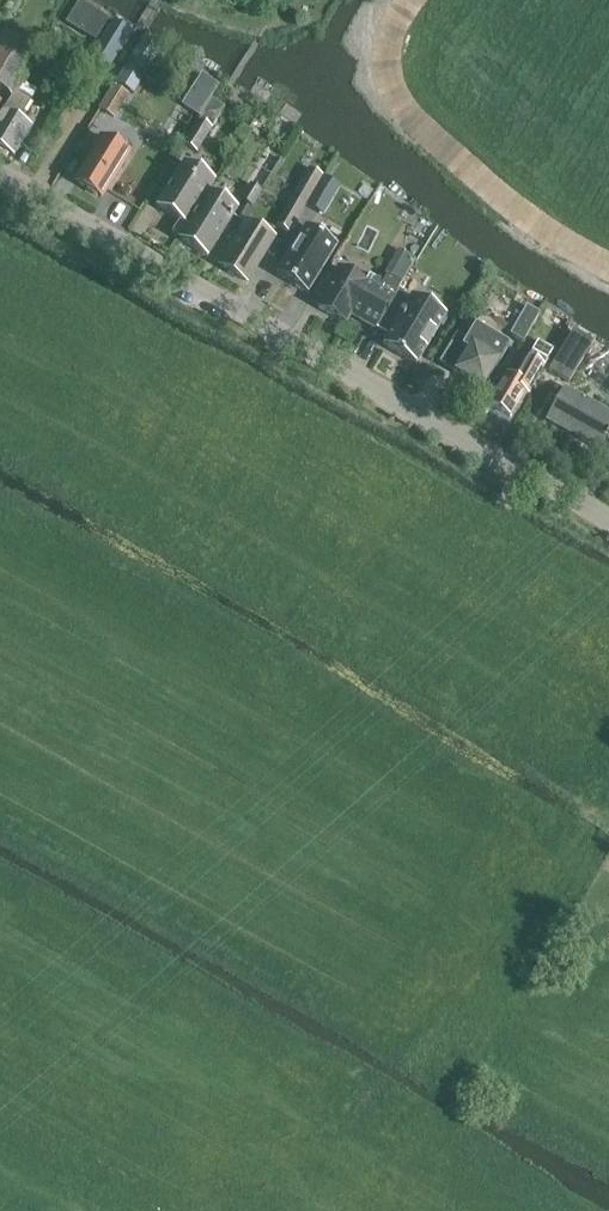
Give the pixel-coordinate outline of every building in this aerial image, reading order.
[(66,23),(96,41),(108,20),(79,2),(66,23)] [(84,67),(103,79),(131,33),(112,22),(84,67)] [(10,96),(36,53),(4,34),(0,41),(0,90),(10,96)] [(147,40),(116,89),(113,87),(100,109),(114,117),(127,96),(127,95),(139,76),(142,77),(160,48),(147,40)] [(228,106),(213,98),(222,82),(193,66),(174,101),(218,125),(228,106)] [(13,157),(30,128),(18,121),(36,91),(21,82),(0,118),(0,150),(13,157)] [(184,145),(196,153),(212,128),(199,121),(184,145)] [(106,133),(103,139),(76,182),(100,198),(131,148),(106,133)] [(157,207),(187,226),(209,190),(215,181),(184,162),(157,207)] [(310,169),(292,198),(275,225),(288,233),(322,177),(310,169)] [(323,177),(306,206),(323,215),(340,187),(323,177)] [(241,200),(251,207),(261,191),(250,185),(241,200)] [(209,190),(187,226),(178,239),(207,257),(237,208),(209,190)] [(220,265),(247,282),(274,239),(246,222),(220,265)] [(306,226),(276,275),(306,294),(337,245),(306,226)] [(364,283),(340,270),(319,308),(324,311),(327,315),(334,318),(338,319),(344,322),(350,311),(363,319),(361,321),(376,329),(414,260),(400,251),(383,282),(369,274),(364,283)] [(376,329),(388,337),(383,346),(416,365),(445,316),(412,296),(410,300),(398,292),(376,329)] [(510,335),(515,338),(523,343),(540,314),(526,306),(510,335)] [(478,320),(466,341),(457,336),(440,365),(483,390),(509,347),(497,340),(502,332),(500,328),(496,324),(490,320),(483,319),(478,320)] [(529,397),(550,409),(574,368),(575,368),(595,334),(572,321),(551,357),(529,397)] [(538,341),(531,353),(516,379),(507,373),(489,405),(510,417),(528,385),(532,387),(553,349),(538,341)] [(599,450),(605,439),(608,440),(608,438),(608,435),(608,434),(608,432),(608,414),(565,389),(547,421),(599,450)]
